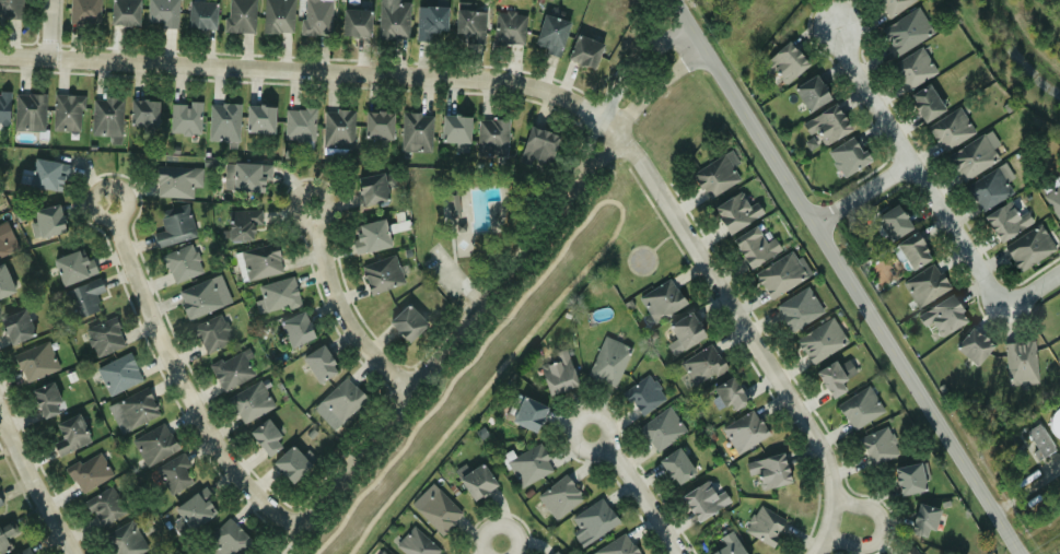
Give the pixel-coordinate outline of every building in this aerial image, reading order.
[(23,16),(23,0),(0,0),(0,16),(23,16)] [(70,24),(100,24),(100,0),(70,0),(70,24)] [(110,25),(138,25),(139,0),(110,0),(110,25)] [(160,23),(160,28),(177,28),(177,0),(148,0),(148,23),(160,23)] [(187,28),(214,28),(214,0),(187,0),(187,28)] [(225,32),(254,32),(255,0),(226,0),(225,32)] [(292,0),(263,0),(263,33),(292,33),(292,0)] [(303,34),(329,35),(330,0),(303,0),(303,34)] [(409,2),(399,2),(399,0),(378,0),(377,38),(407,38),(409,2)] [(884,16),(916,0),(876,0),(884,16)] [(433,40),(433,31),(445,31),(445,7),(416,7),(416,40),(433,40)] [(881,30),(896,55),(933,34),(918,8),(881,30)] [(370,35),(370,9),(342,9),(342,35),(370,35)] [(484,10),(454,10),(454,34),(467,34),(467,44),(484,44),(484,10)] [(523,12),(493,12),(493,44),(523,44),(523,12)] [(535,45),(544,46),(541,52),(560,57),(568,21),(541,15),(535,45)] [(603,44),(575,34),(567,60),(594,69),(603,44)] [(784,84),(807,64),(788,42),(758,68),(767,78),(773,71),(784,84)] [(889,67),(905,92),(936,72),(920,47),(889,67)] [(792,90),(808,113),(830,97),(814,74),(792,90)] [(909,94),(922,121),(943,111),(930,84),(909,94)] [(9,123),(9,94),(0,94),(0,123),(9,123)] [(44,94),(14,94),(14,130),(44,130),(44,94)] [(81,131),(82,95),(54,94),(53,130),(81,131)] [(121,98),(91,98),(91,137),(121,137),(121,98)] [(158,99),(130,99),(130,127),(158,127),(158,99)] [(200,103),(170,103),(170,133),(200,133),(200,103)] [(208,141),(238,142),(238,104),(209,104),(208,141)] [(801,122),(808,135),(816,132),(824,145),(850,130),(836,104),(801,122)] [(275,133),(275,106),(246,106),(246,133),(275,133)] [(975,131),(957,106),(927,128),(944,153),(975,131)] [(315,108),(284,108),(284,140),(314,141),(315,108)] [(352,109),(323,109),(323,148),(352,148),(352,109)] [(364,139),(392,139),(392,111),(364,111),(364,139)] [(431,152),(431,113),(400,113),(400,152),(431,152)] [(441,146),(469,146),(469,115),(441,115),(441,146)] [(477,119),(477,152),(508,152),(508,119),(477,119)] [(523,163),(554,163),(554,130),(523,130),(523,163)] [(997,145),(988,130),(946,157),(963,182),(999,158),(992,148),(997,145)] [(842,178),(869,162),(853,135),(826,152),(842,178)] [(743,179),(727,153),(691,173),(706,199),(743,179)] [(63,192),(69,165),(34,158),(28,186),(63,192)] [(1013,192),(1007,182),(1013,179),(1004,163),(965,186),(980,211),(1013,192)] [(232,191),(268,191),(268,164),(232,164),(232,191)] [(156,198),(193,198),(193,167),(156,167),(156,198)] [(386,187),(394,187),(394,175),(359,175),(359,203),(386,203),(386,187)] [(1044,193),(1059,225),(1059,185),(1044,193)] [(712,208),(727,234),(762,214),(755,201),(747,205),(739,192),(712,208)] [(448,194),(449,217),(458,217),(458,194),(448,194)] [(983,216),(999,243),(1032,223),(1025,211),(1016,215),(1009,201),(983,216)] [(32,211),(39,238),(65,232),(57,203),(32,211)] [(874,216),(887,241),(911,229),(899,204),(874,216)] [(162,232),(153,233),(154,246),(193,240),(188,205),(159,209),(162,232)] [(254,225),(260,226),(261,211),(228,210),(226,240),(253,241),(254,225)] [(354,255),(389,246),(384,219),(357,225),(359,235),(350,237),(354,255)] [(1055,249),(1039,224),(1003,247),(1018,272),(1055,249)] [(774,238),(764,243),(757,227),(733,238),(747,268),(780,252),(774,238)] [(11,250),(0,231),(0,256),(11,250)] [(931,260),(917,233),(896,243),(910,270),(931,260)] [(282,273),(276,243),(240,250),(246,281),(282,273)] [(161,257),(174,285),(202,272),(190,244),(161,257)] [(51,261),(63,286),(96,272),(90,256),(82,260),(78,249),(51,261)] [(754,274),(770,300),(809,274),(793,249),(754,274)] [(404,283),(394,255),(360,266),(370,294),(404,283)] [(901,282),(917,308),(950,288),(934,263),(901,282)] [(3,264),(0,265),(0,297),(13,293),(3,264)] [(188,320),(231,302),(219,274),(176,293),(188,320)] [(266,315),(300,304),(291,276),(257,286),(266,315)] [(65,291),(75,320),(100,310),(93,295),(104,291),(98,278),(65,291)] [(652,323),(685,306),(671,280),(638,296),(652,323)] [(774,306),(791,332),(823,313),(806,286),(774,306)] [(917,316),(925,328),(931,325),(940,338),(967,320),(951,294),(917,316)] [(388,322),(407,342),(427,325),(407,304),(388,322)] [(23,309),(0,320),(0,323),(10,345),(35,334),(23,309)] [(279,321),(289,347),(314,338),(303,311),(279,321)] [(704,337),(690,313),(665,327),(679,351),(704,337)] [(190,327),(203,355),(232,342),(220,314),(190,327)] [(94,356),(124,347),(114,318),(84,328),(94,356)] [(847,345),(834,319),(795,337),(808,363),(847,345)] [(993,346),(971,327),(954,346),(975,366),(993,346)] [(587,377),(616,388),(630,346),(602,337),(587,377)] [(25,384),(59,368),(47,341),(13,355),(25,384)] [(1006,385),(1036,384),(1034,341),(1005,342),(1006,385)] [(301,356),(317,384),(338,372),(323,344),(301,356)] [(679,361),(692,387),(725,370),(712,344),(679,361)] [(255,379),(246,350),(210,361),(219,389),(255,379)] [(576,386),(564,350),(551,354),(555,361),(539,366),(549,396),(576,386)] [(141,380),(129,353),(95,367),(107,396),(141,380)] [(846,391),(841,379),(854,375),(848,358),(817,369),(828,398),(846,391)] [(643,417),(665,396),(644,374),(622,396),(643,417)] [(747,403),(733,376),(713,387),(726,413),(747,403)] [(328,412),(323,417),(335,428),(365,398),(345,377),(319,402),(328,412)] [(275,405),(259,380),(228,399),(243,425),(275,405)] [(43,419),(63,410),(51,381),(31,390),(43,419)] [(852,431),(884,411),(866,385),(836,405),(852,431)] [(120,435),(160,415),(147,387),(106,406),(120,435)] [(510,422),(534,434),(547,409),(523,397),(510,422)] [(655,452),(686,431),(668,406),(638,428),(655,452)] [(1049,411),(1055,440),(1059,439),(1059,409),(1049,411)] [(766,440),(756,412),(722,424),(732,452),(766,440)] [(56,422),(61,440),(53,444),(56,455),(90,444),(80,414),(56,422)] [(284,444),(265,419),(248,432),(268,457),(284,444)] [(147,467),(178,448),(163,423),(131,441),(147,467)] [(1039,459),(1055,449),(1037,423),(1023,434),(1039,459)] [(898,453),(886,426),(857,438),(869,467),(898,453)] [(520,487),(552,471),(538,444),(505,460),(520,487)] [(310,465),(290,445),(271,464),(291,484),(310,465)] [(695,472),(677,447),(657,461),(675,486),(695,472)] [(113,475),(97,449),(65,469),(80,494),(113,475)] [(756,474),(761,491),(791,481),(781,452),(745,464),(749,476),(756,474)] [(195,482),(179,453),(154,468),(170,496),(195,482)] [(921,462),(894,468),(899,496),(927,491),(921,462)] [(473,500),(497,485),(481,463),(457,479),(473,500)] [(583,498),(563,474),(536,497),(556,520),(583,498)] [(682,494),(694,521),(730,504),(723,491),(713,495),(708,482),(682,494)] [(100,528),(127,512),(110,485),(84,502),(100,528)] [(212,498),(203,486),(174,508),(190,531),(217,512),(208,502),(212,498)] [(415,508),(441,535),(462,515),(435,487),(415,508)] [(618,523),(602,498),(568,519),(583,545),(618,523)] [(939,509),(918,503),(909,532),(930,539),(939,509)] [(743,530),(770,547),(787,522),(759,504),(743,530)] [(226,518),(205,540),(219,553),(240,553),(252,542),(226,518)] [(18,532),(10,519),(0,525),(0,553),(1,553),(11,549),(5,539),(18,532)] [(132,521),(104,534),(113,553),(139,553),(147,551),(132,521)] [(400,553),(439,553),(440,553),(413,526),(393,546),(400,553)] [(732,531),(718,538),(722,546),(707,553),(744,553),(732,531)] [(624,533),(592,553),(638,553),(624,533)]
